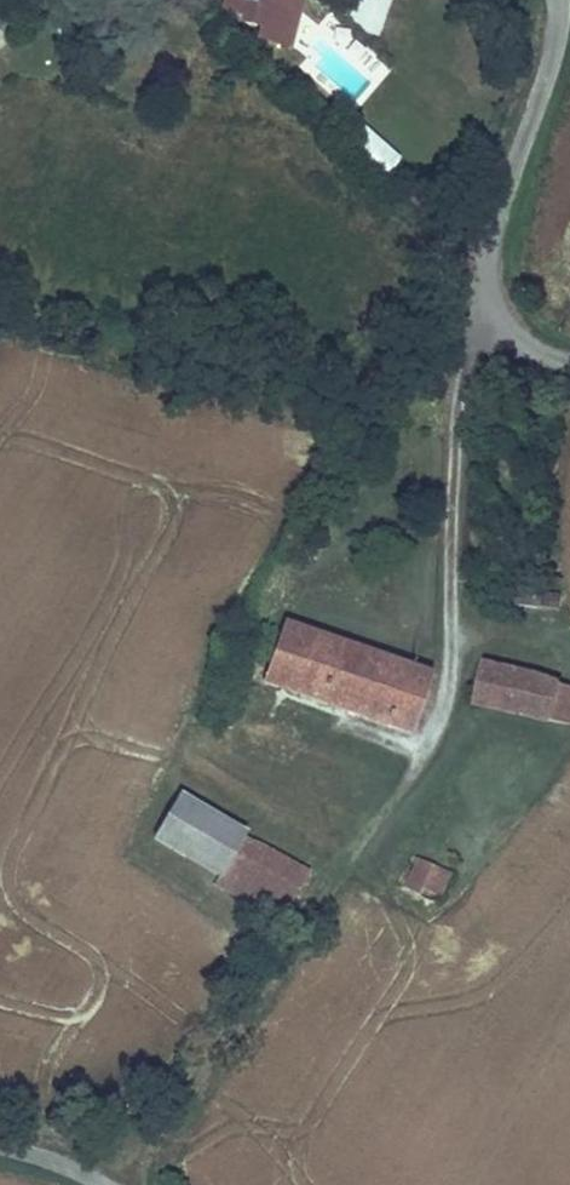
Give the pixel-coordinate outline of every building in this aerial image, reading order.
[(291,0),(221,0),(217,16),(235,21),(233,28),(252,33),(250,41),(287,50),(299,2),(291,0)] [(344,146),(382,177),(399,157),(361,126),(344,146)] [(504,608),(558,613),(560,599),(505,594),(504,608)] [(259,688),(407,740),(429,677),(281,625),(259,688)] [(548,729),(552,727),(558,688),(534,676),(479,663),(468,711),(548,729)] [(569,729),(569,690),(558,688),(552,727),(569,729)] [(242,839),(243,836),(176,795),(148,845),(216,886),(242,839)] [(294,907),(309,876),(242,839),(216,886),(213,892),(230,898),(289,918),(294,907)] [(401,892),(434,905),(447,876),(414,862),(401,892)]
